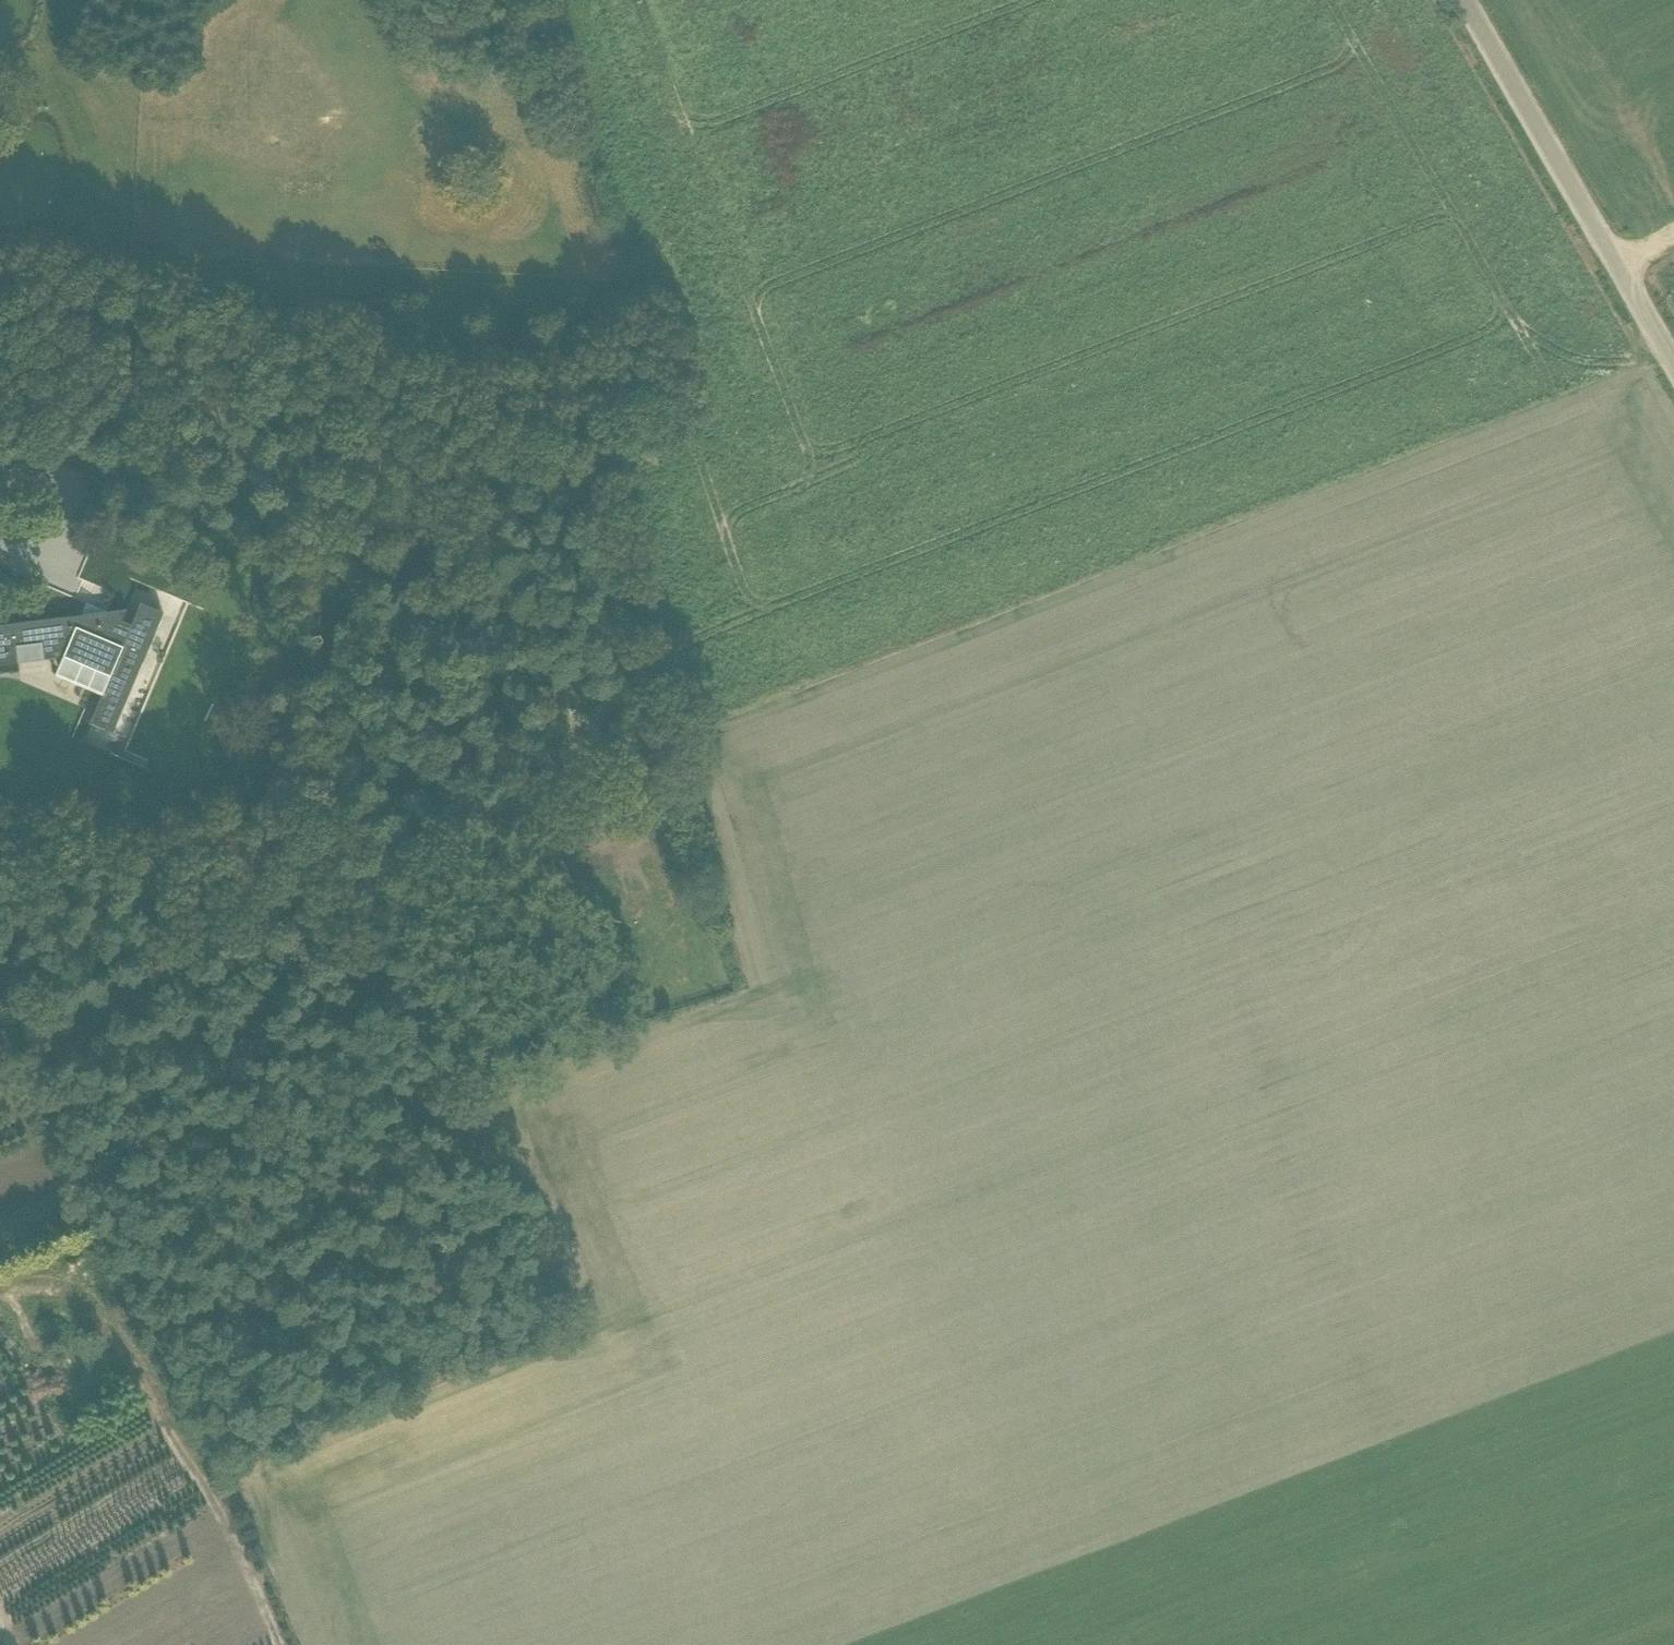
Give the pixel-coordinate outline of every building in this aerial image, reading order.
[(89,724),(112,734),(163,613),(140,603),(131,625),(122,621),(126,610),(105,612),(86,604),(82,615),(0,625),(0,666),(18,663),(16,647),(41,644),(43,660),(56,659),(64,657),(109,676),(89,724)]
